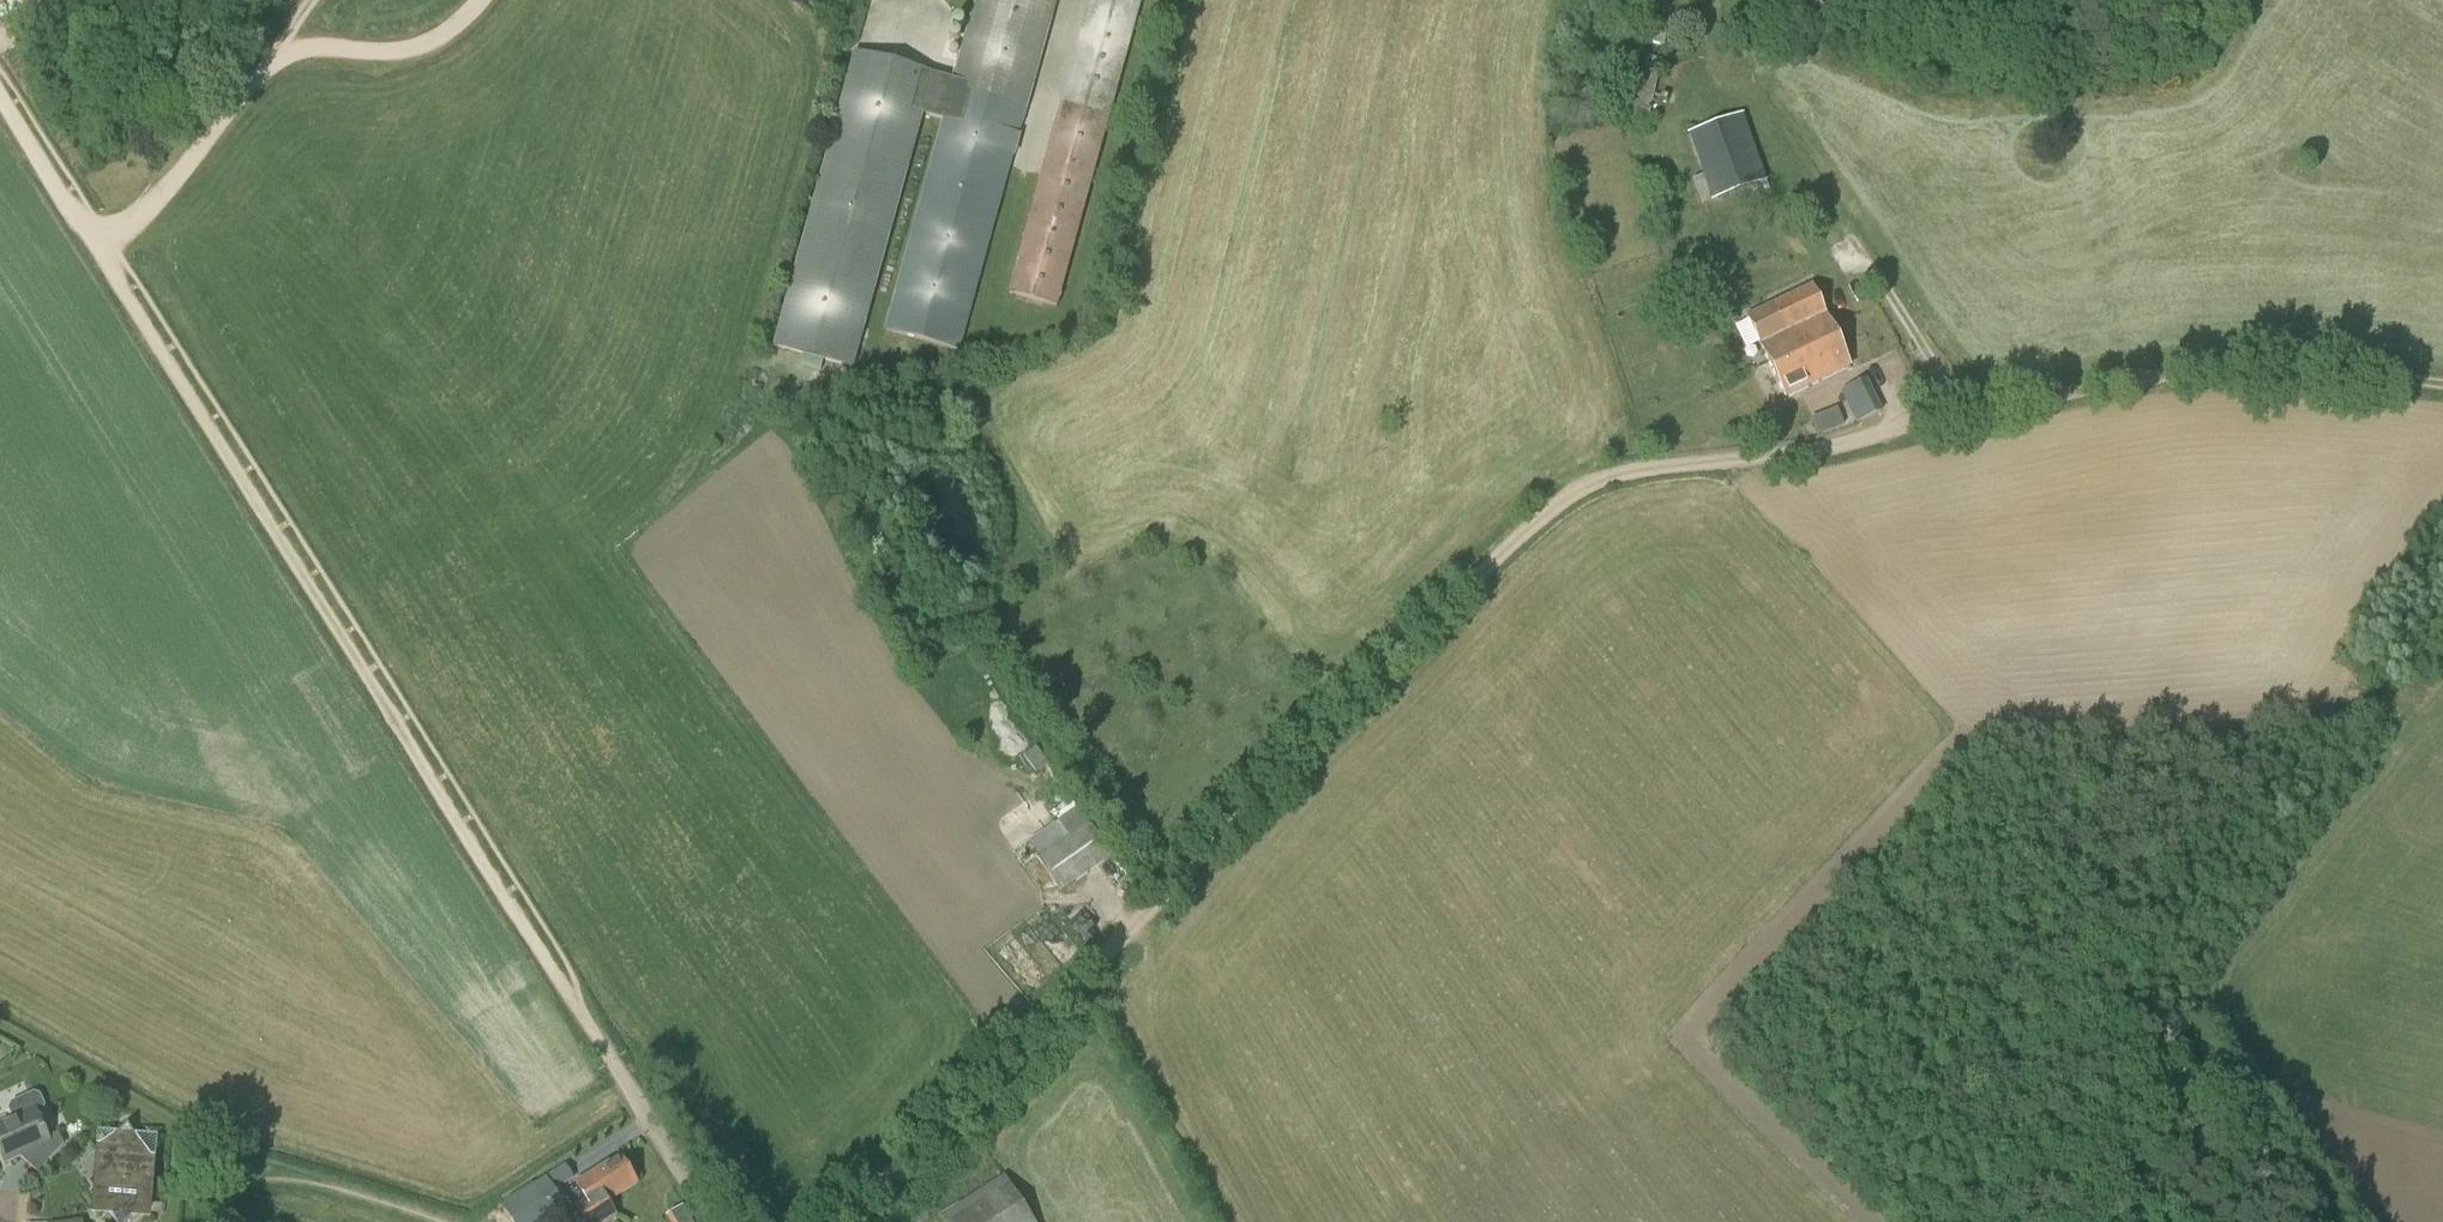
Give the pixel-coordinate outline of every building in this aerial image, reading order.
[(71,14),(97,0),(64,0),(71,14)] [(951,87),(952,87),(943,120),(885,330),(958,350),(1027,108),(1026,108),(1056,0),(975,0),(953,80),(951,87)] [(1058,306),(1141,0),(1090,0),(1009,292),(1058,306)] [(1669,22),(1636,15),(1616,109),(1649,117),(1661,61),(1647,58),(1650,44),(1664,47),(1669,22)] [(922,115),(943,120),(952,87),(951,87),(953,80),(924,72),(924,71),(855,52),(854,51),(772,348),(802,356),(823,362),(853,370),(922,115)] [(1743,115),(1688,134),(1711,201),(1766,182),(1743,115)] [(1747,318),(1769,363),(1800,348),(1799,345),(1830,330),(1810,288),(1747,318)] [(1800,348),(1769,363),(1785,398),(1848,367),(1830,330),(1799,345),(1800,348)] [(1036,747),(1023,757),(1034,771),(1047,761),(1036,747)] [(1113,856),(1078,808),(1030,842),(1064,891),(1113,856)] [(34,1093),(11,1103),(8,1109),(13,1120),(0,1126),(0,1148),(7,1162),(39,1148),(51,1159),(64,1144),(59,1132),(48,1137),(38,1115),(42,1114),(44,1106),(39,1095),(34,1093)] [(95,1194),(116,1221),(131,1221),(151,1207),(140,1191),(154,1181),(145,1168),(155,1161),(129,1125),(98,1147),(110,1164),(97,1173),(106,1186),(95,1194)] [(584,1221),(602,1221),(615,1213),(608,1202),(637,1183),(621,1158),(577,1185),(589,1204),(577,1211),(584,1221)] [(565,1167),(502,1207),(512,1221),(549,1221),(566,1210),(554,1191),(574,1180),(565,1167)] [(1004,1176),(942,1215),(946,1221),(1034,1221),(1004,1176)]
